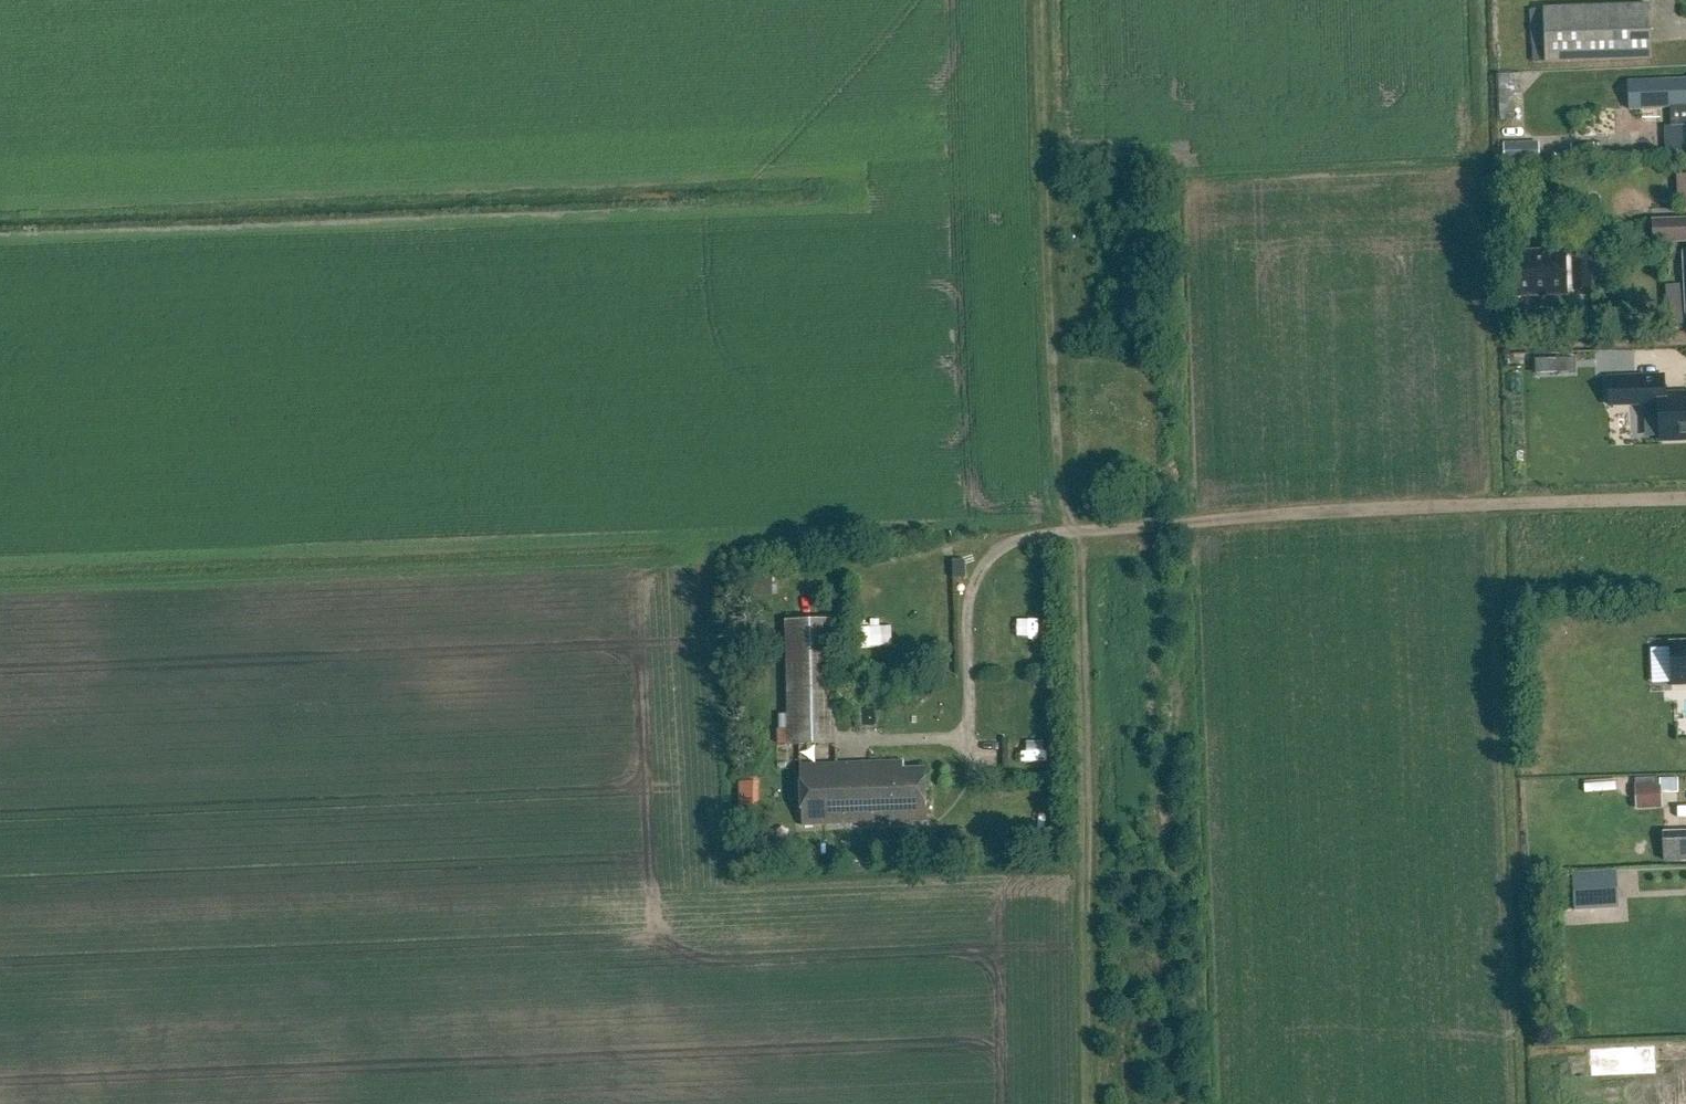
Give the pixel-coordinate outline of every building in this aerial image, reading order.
[(1649,4),(1542,7),(1542,10),(1544,62),(1650,59),(1649,4)] [(1542,10),(1531,10),(1532,63),(1544,62),(1542,10)] [(1627,82),(1628,109),(1685,107),(1685,79),(1627,82)] [(1539,142),(1504,143),(1504,162),(1540,161),(1539,142)] [(1593,144),(1571,145),(1572,159),(1594,158),(1593,144)] [(1650,222),(1651,247),(1685,246),(1685,221),(1650,222)] [(1593,291),(1592,248),(1572,249),(1573,291),(1593,291)] [(1508,254),(1510,301),(1570,299),(1568,252),(1508,254)] [(1573,359),(1551,360),(1551,373),(1573,372),(1573,359)] [(1636,383),(1637,409),(1660,408),(1661,445),(1685,444),(1685,400),(1666,401),(1665,382),(1636,383)] [(785,621),(788,745),(838,744),(835,619),(785,621)] [(1670,643),(1672,686),(1685,685),(1685,642),(1670,643)] [(903,765),(800,768),(802,827),(928,823),(926,770),(903,771),(903,765)] [(753,809),(751,782),(736,783),(738,801),(742,800),(743,810),(753,809)] [(1661,783),(1635,785),(1637,810),(1663,808),(1661,783)] [(1597,873),(1573,875),(1575,912),(1599,911),(1597,873)]
